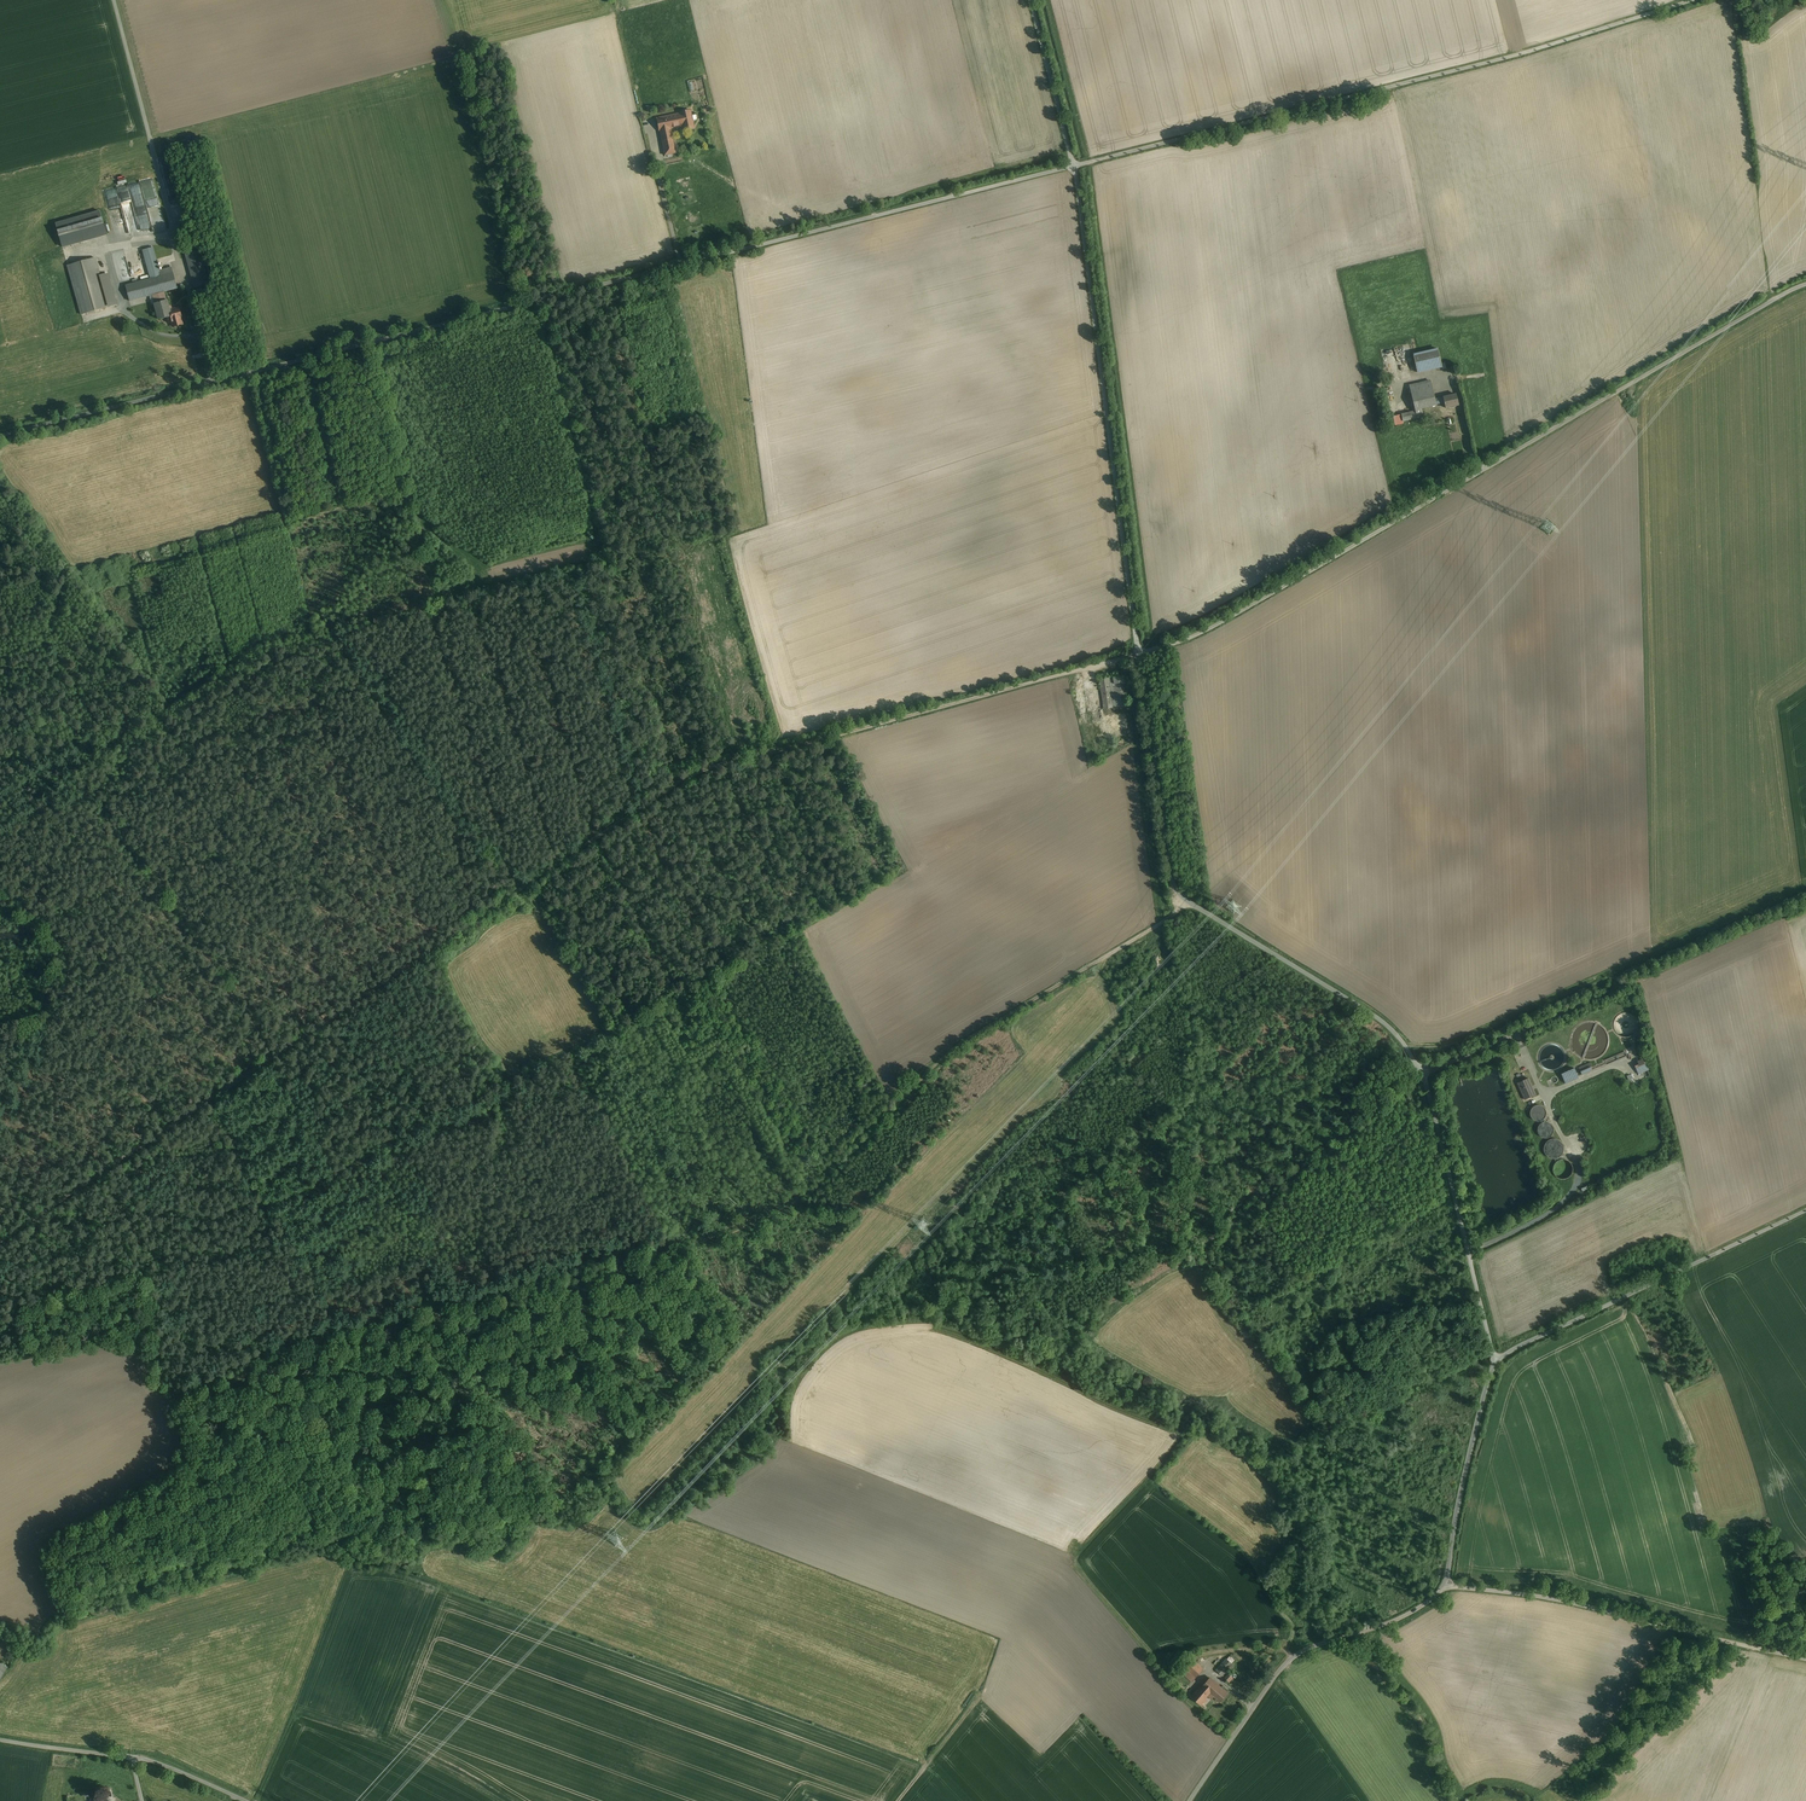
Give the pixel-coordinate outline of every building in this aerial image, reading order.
[(700,96),(707,94),(703,76),(687,80),(689,90),(698,88),(700,96)] [(680,113),(668,116),(670,129),(683,126),(683,127),(693,125),(690,111),(680,113)] [(670,129),(668,116),(656,118),(659,131),(660,131),(665,155),(675,153),(670,129)] [(161,168),(170,206),(180,203),(178,195),(173,196),(171,189),(169,177),(170,176),(168,166),(161,168)] [(112,173),(104,175),(106,183),(114,181),(112,173)] [(107,235),(100,211),(56,224),(63,247),(107,235)] [(128,226),(129,233),(139,232),(138,225),(128,226)] [(152,295),(164,292),(177,288),(171,268),(159,271),(153,248),(143,250),(151,279),(126,286),(130,301),(152,295)] [(209,284),(200,250),(186,254),(195,288),(209,284)] [(100,276),(95,258),(68,265),(81,315),(109,307),(100,276)] [(100,276),(109,307),(116,305),(107,274),(100,276)] [(159,320),(166,318),(171,316),(169,307),(167,300),(166,300),(164,292),(152,295),(155,304),(154,304),(159,320)] [(171,306),(169,307),(171,316),(166,318),(168,323),(172,322),(173,327),(183,324),(179,308),(172,310),(171,306)] [(1442,367),(1437,345),(1412,351),(1417,372),(1442,367)] [(1435,400),(1431,382),(1410,387),(1416,411),(1393,417),(1395,427),(1404,425),(1403,421),(1423,416),(1421,409),(1436,405),(1435,400)] [(1456,395),(1443,397),(1443,398),(1444,403),(1446,409),(1459,406),(1456,395)] [(1123,676),(1109,678),(1110,685),(1115,685),(1118,707),(1127,705),(1123,676)] [(1110,685),(1109,678),(1099,679),(1104,710),(1118,708),(1118,707),(1115,685),(1110,685)] [(1544,1046),(1542,1048),(1540,1050),(1539,1053),(1538,1056),(1538,1059),(1539,1062),(1540,1064),(1542,1067),(1544,1069),(1546,1070),(1549,1071),(1552,1071),(1555,1071),(1558,1070),(1560,1068),(1563,1066),(1564,1064),(1565,1061),(1566,1058),(1565,1055),(1564,1052),(1563,1050),(1561,1047),(1559,1046),(1556,1044),(1553,1044),(1550,1044),(1547,1045),(1544,1046)] [(1644,1062),(1643,1059),(1637,1061),(1639,1064),(1634,1066),(1637,1071),(1640,1070),(1646,1067),(1648,1066),(1646,1061),(1644,1062)] [(1592,1067),(1590,1063),(1579,1068),(1582,1075),(1592,1070),(1592,1069),(1591,1067),(1592,1067)] [(1563,1071),(1565,1082),(1579,1078),(1577,1068),(1563,1071)] [(1518,1083),(1525,1100),(1534,1095),(1530,1087),(1532,1086),(1528,1078),(1518,1083)] [(0,1638),(0,1645),(8,1649),(11,1643),(0,1638)] [(1226,1658),(1216,1670),(1223,1676),(1233,1664),(1232,1664),(1227,1659),(1226,1658)] [(1196,1660),(1183,1672),(1193,1683),(1203,1673),(1206,1670),(1196,1660)] [(1234,1678),(1228,1673),(1224,1678),(1230,1682),(1234,1678)] [(1227,1692),(1210,1677),(1201,1688),(1200,1688),(1211,1698),(1214,1695),(1214,1696),(1220,1701),(1227,1692)] [(1199,1687),(1196,1691),(1195,1691),(1191,1695),(1196,1700),(1201,1704),(1205,1699),(1205,1697),(1207,1694),(1211,1698),(1214,1696),(1214,1695),(1211,1698),(1200,1688),(1201,1688),(1199,1687)]
